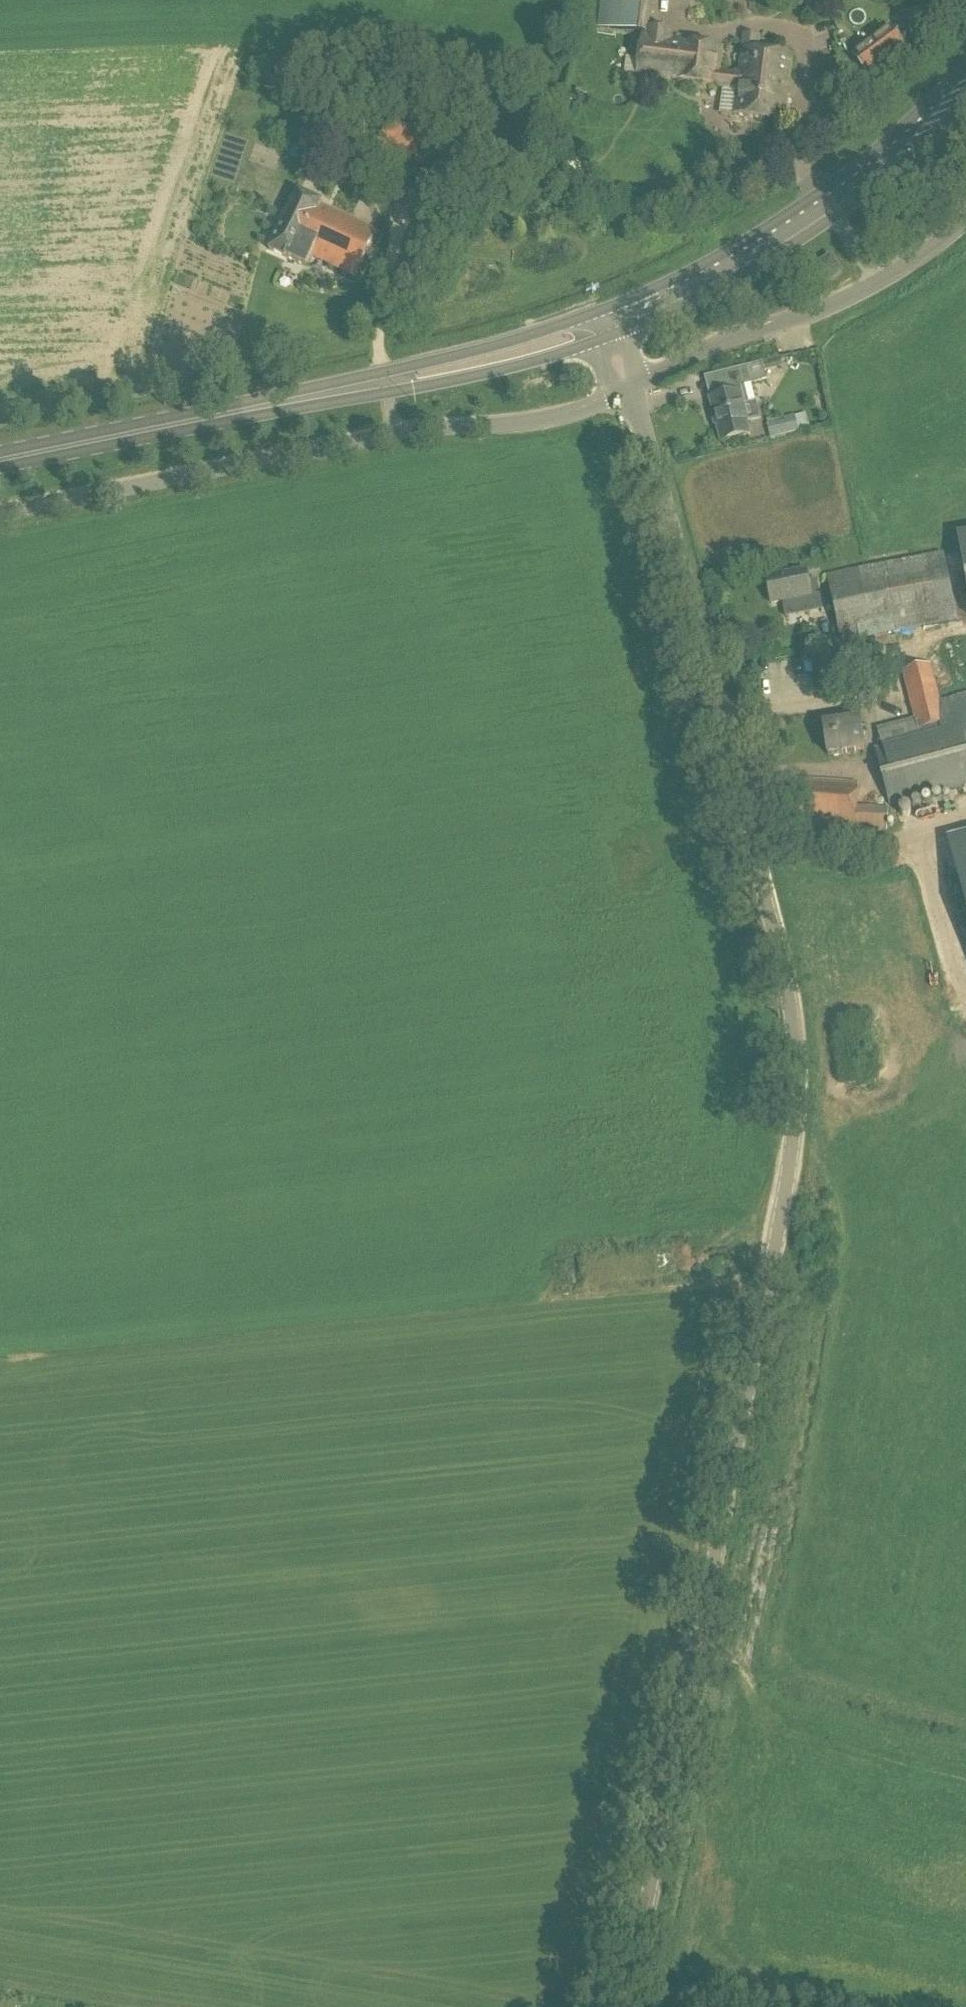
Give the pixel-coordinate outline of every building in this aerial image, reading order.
[(650,0),(600,0),(597,28),(647,33),(650,0)] [(867,78),(907,48),(890,26),(850,55),(867,78)] [(673,41),(674,31),(648,27),(646,38),(640,37),(636,75),(677,80),(717,85),(737,88),(734,116),(783,122),(792,56),(757,52),(759,38),(744,36),(742,50),(739,74),(718,72),(721,47),(673,41)] [(428,164),(433,115),(384,110),(379,158),(428,164)] [(356,278),(377,232),(320,205),(321,202),(297,191),(269,250),(306,268),(311,256),(356,278)] [(826,283),(840,273),(830,259),(816,268),(826,283)] [(741,392),(740,386),(767,380),(765,372),(782,367),(780,358),(754,365),(713,375),(704,378),(710,400),(721,442),(750,435),(746,422),(760,419),(756,403),(745,406),(742,392),(741,392)] [(770,440),(799,433),(795,416),(766,423),(770,440)] [(957,536),(965,582),(965,534),(957,536)] [(917,575),(914,558),(901,560),(904,578),(917,575)] [(771,604),(811,596),(806,571),(766,578),(771,604)] [(878,684),(877,678),(881,677),(874,641),(840,647),(847,684),(866,680),(868,686),(878,684)] [(930,665),(903,673),(915,718),(876,729),(882,752),(877,753),(891,804),(942,790),(942,792),(965,786),(965,688),(937,695),(930,665)] [(828,755),(864,750),(860,720),(823,726),(828,755)] [(887,831),(888,809),(857,808),(859,785),(796,781),(794,826),(887,831)] [(965,910),(965,834),(947,839),(965,910)]
